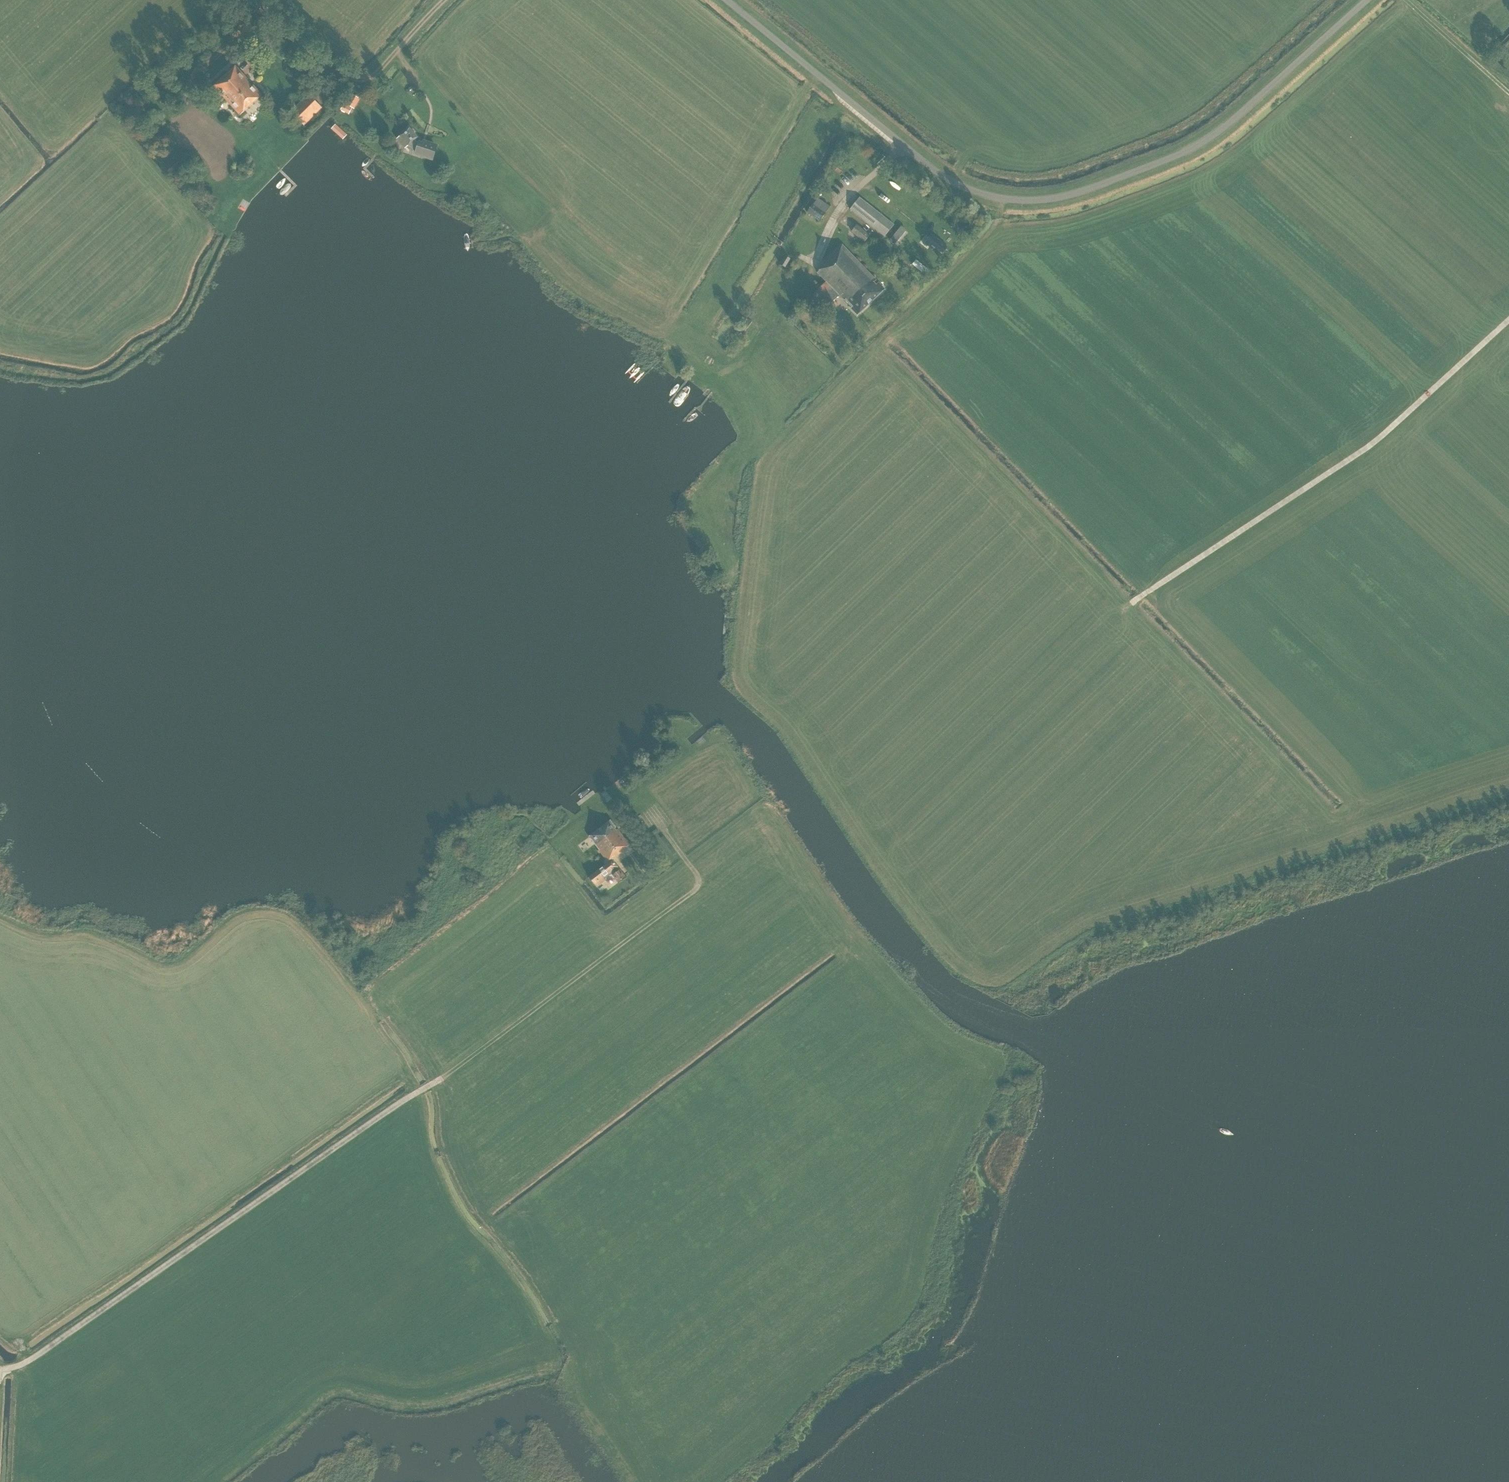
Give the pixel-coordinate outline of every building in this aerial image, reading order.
[(240,115),(262,95),(253,85),(252,86),(247,80),(248,79),(236,65),(213,86),(240,115)] [(304,125),(321,107),(308,95),(291,113),(304,125)] [(360,99),(353,95),(347,105),(352,108),(354,109),(360,99)] [(349,114),(352,108),(347,105),(344,104),(341,109),(349,114)] [(416,141),(415,140),(418,137),(409,128),(397,139),(404,146),(402,148),(403,150),(409,145),(413,150),(417,152),(417,153),(432,158),(436,146),(426,143),(425,145),(420,144),(420,143),(416,141)] [(889,181),(900,191),(904,186),(893,177),(889,181)] [(915,194),(911,198),(920,205),(924,201),(915,194)] [(884,236),(894,225),(859,197),(850,209),(884,236)] [(819,221),(830,207),(817,198),(812,205),(807,212),(819,221)] [(870,235),(856,225),(851,231),(864,242),(870,235)] [(906,230),(901,226),(889,241),(895,245),(906,230)] [(945,244),(934,236),(929,243),(939,251),(945,244)] [(842,244),(830,256),(822,264),(824,266),(817,272),(827,282),(814,294),(826,307),(839,294),(849,305),(850,305),(852,306),(850,308),(857,315),(885,289),(878,282),(876,284),(874,282),(876,280),(842,244)] [(785,267),(790,259),(785,256),(784,258),(784,257),(782,261),(780,264),(785,267)] [(924,274),(928,269),(916,260),(912,264),(924,274)] [(623,849),(629,845),(618,829),(616,830),(615,828),(616,827),(611,820),(589,836),(606,859),(604,860),(604,863),(605,864),(598,870),(589,877),(594,884),(604,877),(606,880),(613,875),(619,882),(626,877),(612,859),(624,851),(623,849)]
